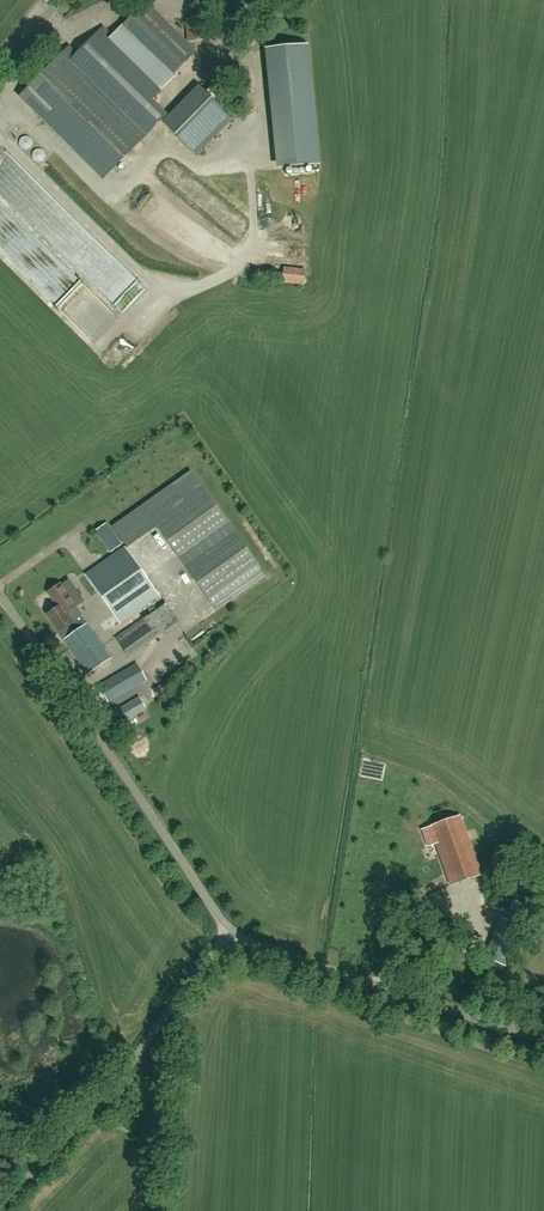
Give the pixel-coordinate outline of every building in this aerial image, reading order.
[(254,0),(238,0),(234,12),(237,13),(249,17),(254,0)] [(120,29),(170,77),(194,52),(145,4),(120,29)] [(209,40),(208,31),(207,17),(202,17),(196,18),(191,18),(186,18),(187,40),(187,42),(209,40)] [(162,119),(147,104),(163,88),(102,28),(76,55),(68,47),(21,95),(105,177),(162,119)] [(272,48),(284,168),(319,165),(308,44),(272,48)] [(161,122),(193,153),(229,116),(198,85),(161,122)] [(21,147),(29,146),(28,137),(20,138),(21,147)] [(39,160),(44,152),(37,148),(32,156),(39,160)] [(122,313),(143,291),(116,265),(95,287),(122,313)] [(282,266),(281,282),(303,284),(304,267),(282,266)] [(127,548),(156,527),(216,611),(265,576),(191,471),(112,527),(127,548)] [(120,545),(106,524),(95,531),(110,552),(120,545)] [(120,624),(130,616),(135,624),(115,638),(120,646),(129,659),(157,639),(156,638),(172,627),(179,622),(160,595),(158,596),(124,548),(86,575),(120,624)] [(85,602),(67,578),(47,593),(58,607),(46,615),(59,632),(65,640),(64,640),(89,675),(110,659),(80,616),(72,621),(67,614),(85,602)] [(110,703),(146,680),(136,665),(100,688),(110,703)] [(164,685),(153,691),(157,698),(168,691),(164,685)] [(114,712),(115,714),(120,723),(145,708),(139,697),(114,712)] [(480,875),(459,816),(430,827),(451,885),(480,875)] [(514,897),(510,907),(525,912),(529,902),(514,897)] [(392,908),(386,921),(398,927),(405,914),(392,908)] [(484,958),(505,966),(521,924),(500,916),(484,958)]
